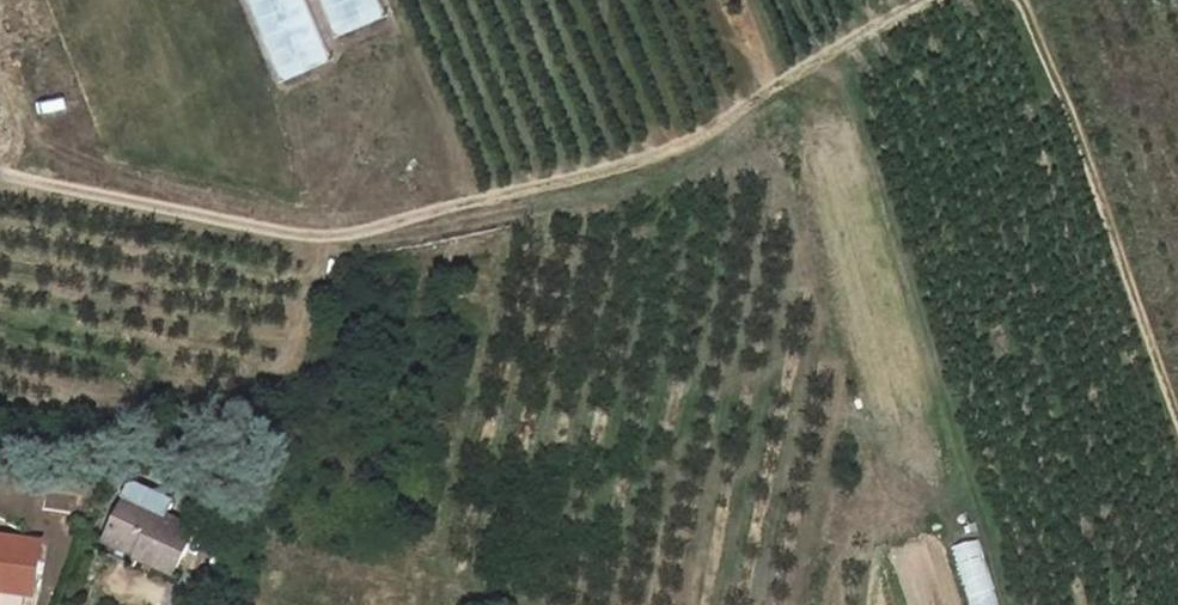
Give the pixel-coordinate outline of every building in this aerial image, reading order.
[(331,56),(308,0),(254,0),(287,77),(331,56)] [(387,11),(383,0),(329,0),(343,31),(387,11)] [(217,523),(147,488),(121,543),(152,559),(156,549),(195,568),(217,523)] [(0,534),(0,599),(7,600),(9,590),(43,594),(49,539),(0,534)] [(970,604),(996,604),(978,541),(954,548),(970,604)]
